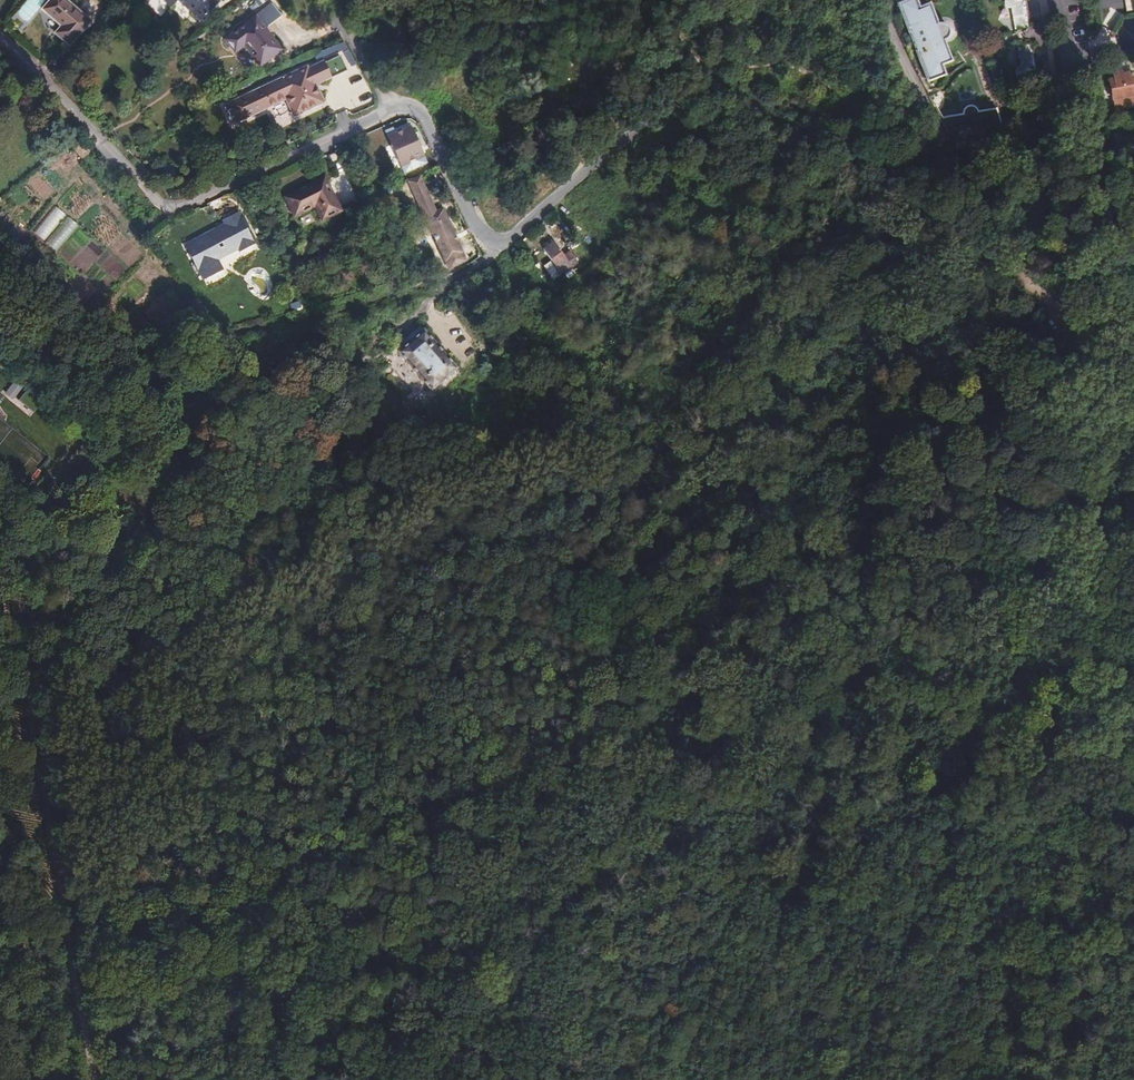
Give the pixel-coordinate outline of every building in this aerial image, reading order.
[(16,15),(28,23),(43,1),(42,0),(26,0),(16,15)] [(72,46),(92,23),(66,0),(53,0),(44,10),(64,27),(58,33),(72,46)] [(191,14),(207,0),(162,0),(171,9),(178,1),(191,14)] [(250,10),(269,0),(249,0),(246,1),(250,10)] [(943,42),(946,40),(948,37),(949,34),(948,31),(946,28),(944,26),(940,25),(937,26),(929,5),(919,9),(916,0),(911,0),(898,5),(927,83),(945,75),(941,66),(951,62),(943,42)] [(1028,29),(1023,1),(1014,3),(1013,1),(1012,0),(1004,0),(1003,1),(1002,3),(1002,6),(1003,8),(1005,10),(1008,11),(1011,10),(1015,31),(1028,29)] [(243,46),(259,67),(280,50),(265,29),(281,17),(271,4),(225,40),(234,53),(243,46)] [(1117,45),(1119,39),(1112,37),(1119,11),(1107,8),(1098,42),(1106,44),(1106,42),(1117,45)] [(1027,72),(1035,70),(1031,44),(1018,46),(1022,68),(1019,68),(1017,69),(1015,72),(1015,75),(1016,77),(1018,79),(1020,80),(1022,80),(1025,79),(1026,77),(1027,74),(1027,72)] [(226,105),(235,123),(284,100),(293,118),(322,104),(314,86),(330,79),(322,63),(306,71),(304,68),(226,105)] [(1113,99),(1133,96),(1133,83),(1133,73),(1122,74),(1121,71),(1114,73),(1115,78),(1109,79),(1110,83),(1107,86),(1107,94),(1112,95),(1113,99)] [(352,97),(356,108),(368,104),(363,92),(352,97)] [(946,134),(1001,126),(998,109),(980,112),(980,111),(980,110),(979,110),(979,109),(979,108),(978,108),(978,107),(977,107),(976,107),(976,106),(975,106),(974,106),(973,106),(972,106),(971,106),(970,106),(969,106),(969,107),(968,107),(967,107),(967,108),(966,108),(966,109),(966,110),(965,110),(965,111),(965,112),(965,113),(965,114),(938,119),(946,134)] [(393,130),(387,132),(399,160),(421,152),(409,125),(393,132),(393,130)] [(422,153),(421,152),(399,160),(406,174),(427,165),(422,153)] [(165,182),(176,180),(173,164),(161,167),(165,182)] [(417,179),(409,182),(416,197),(419,204),(427,200),(417,179)] [(312,185),(300,192),(309,210),(313,208),(320,222),(339,213),(324,183),(314,188),(312,185)] [(309,210),(300,192),(284,199),(293,218),(309,210)] [(425,217),(448,269),(468,260),(444,209),(433,214),(427,200),(419,204),(425,217)] [(34,234),(45,241),(63,213),(52,206),(34,234)] [(222,226),(198,238),(182,246),(199,279),(217,271),(212,260),(232,250),(234,254),(249,246),(235,215),(220,222),(222,226)] [(46,243),(56,252),(78,226),(67,217),(46,243)] [(547,257),(559,274),(575,262),(573,259),(568,263),(564,257),(563,257),(551,241),(541,248),(547,257)] [(550,281),(559,274),(547,257),(538,263),(550,281)] [(381,357),(418,400),(456,368),(424,330),(397,352),(393,346),(381,357)]
